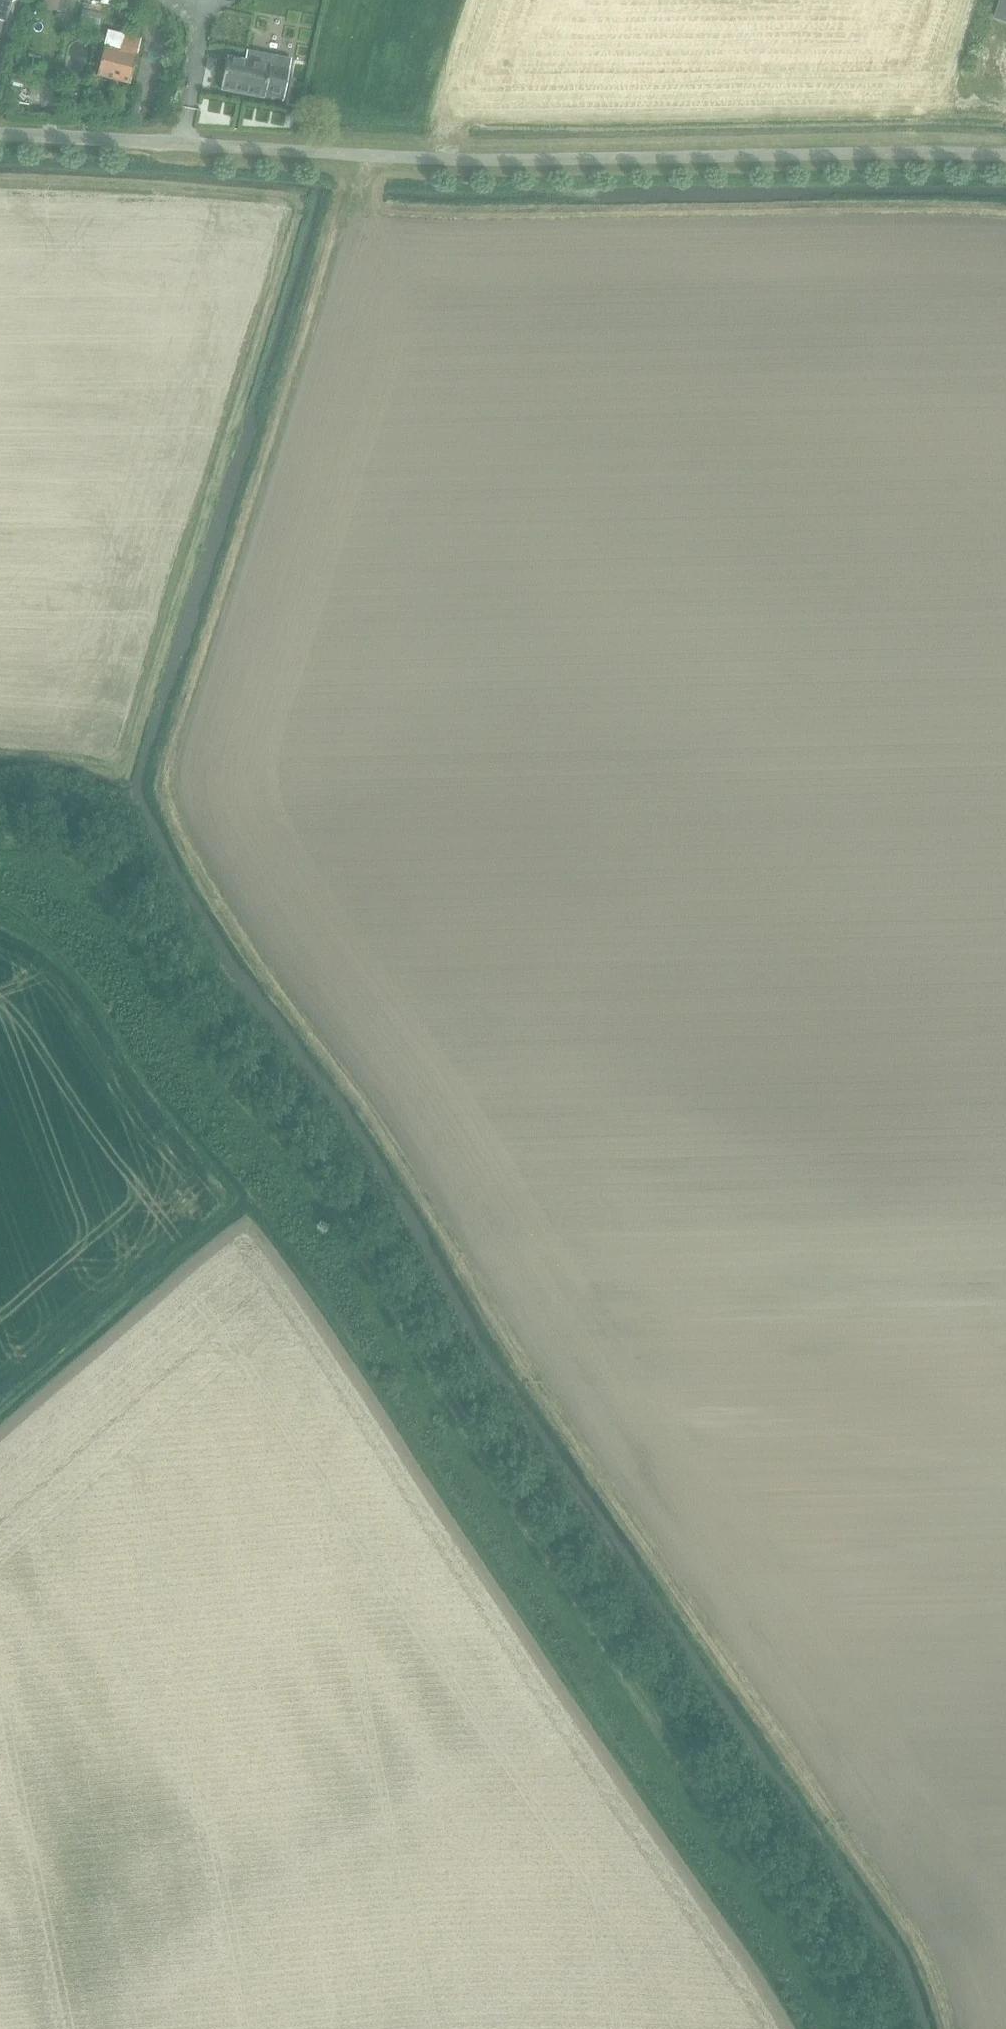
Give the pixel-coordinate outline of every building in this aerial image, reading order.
[(987,17),(1005,23),(1005,0),(993,0),(987,17)] [(111,31),(129,32),(130,20),(111,19),(111,31)] [(139,43),(123,39),(124,34),(108,31),(97,75),(130,83),(139,43)] [(259,63),(226,57),(220,89),(264,97),(265,95),(283,99),(290,59),(261,53),(259,63)] [(205,106),(221,108),(222,97),(205,96),(205,106)]
